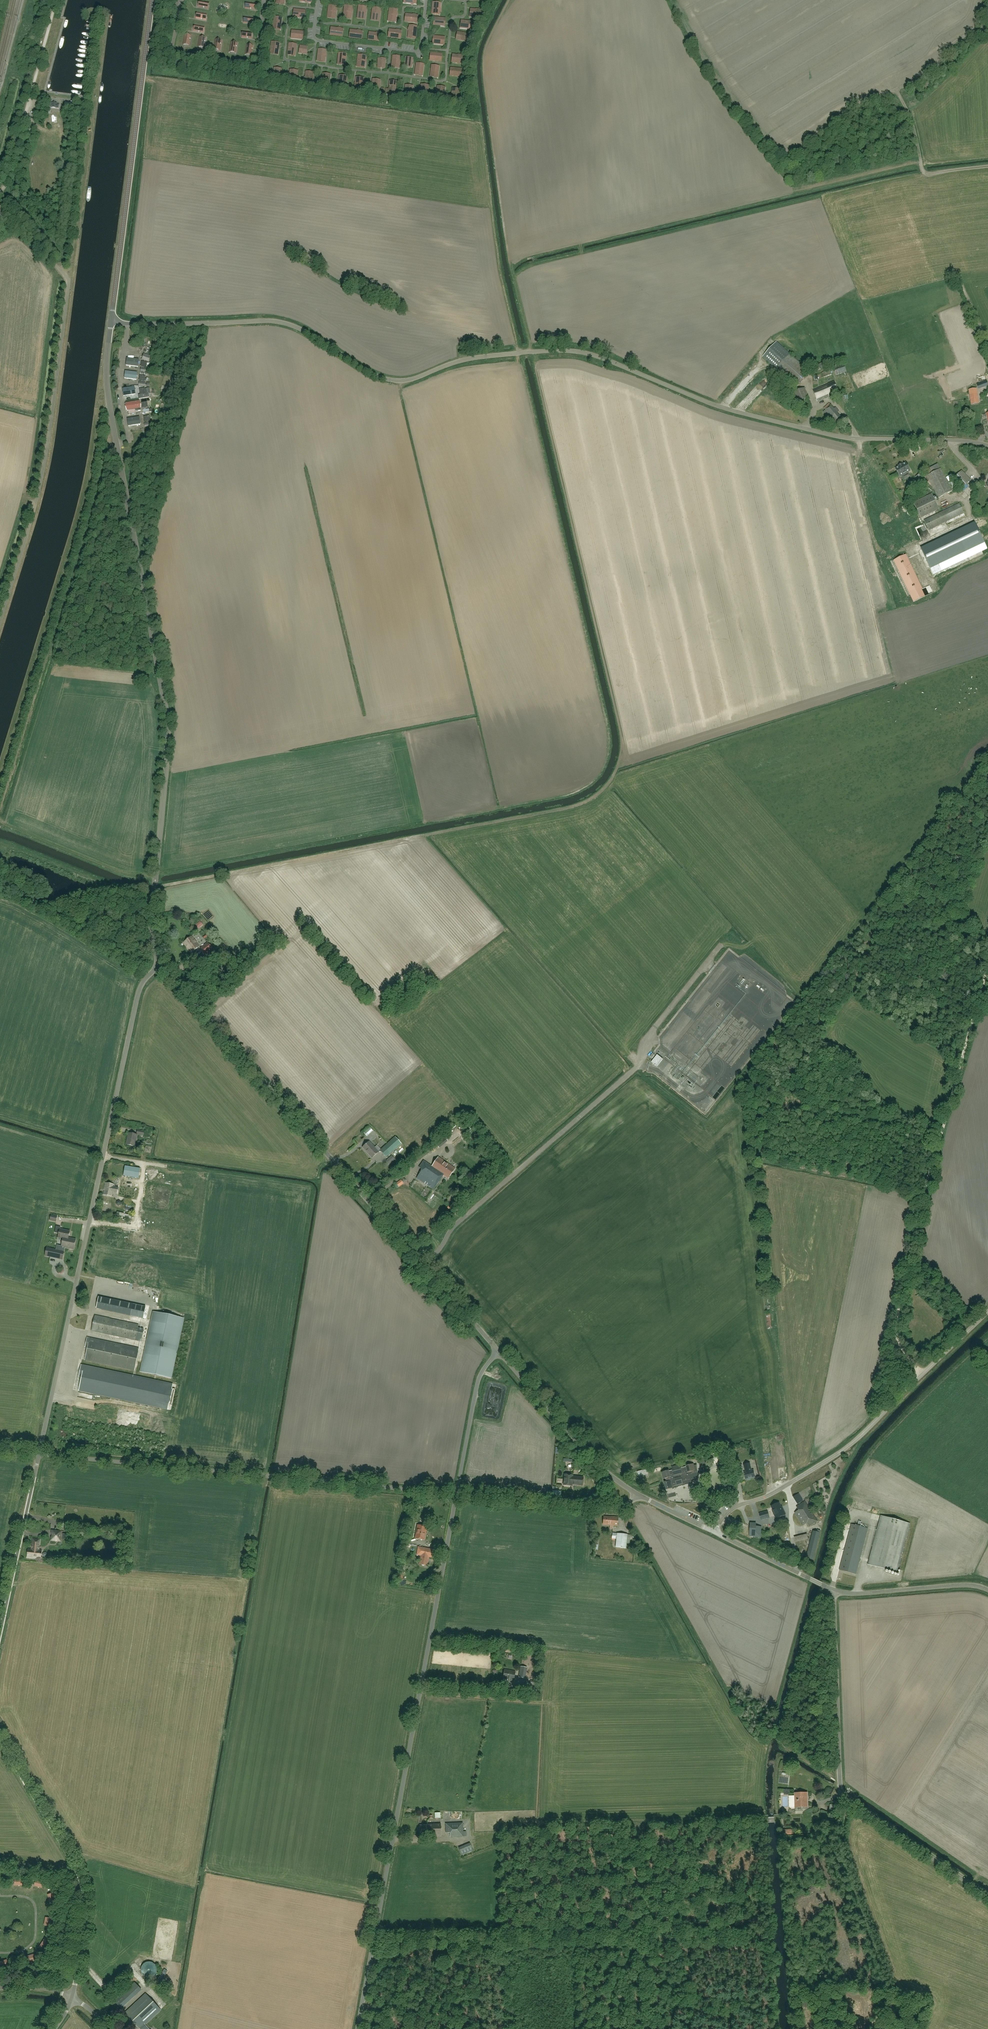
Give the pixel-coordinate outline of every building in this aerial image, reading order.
[(433,5),(432,14),(439,15),(440,5),(433,5)] [(345,6),(344,15),(351,16),(352,7),(345,6)] [(365,16),(366,7),(359,6),(358,15),(365,16)] [(380,9),(373,8),(372,17),(379,18),(380,9)] [(396,19),(397,10),(390,9),(389,18),(396,19)] [(482,10),(473,10),(472,17),(482,18),(482,10)] [(417,23),(418,16),(409,15),(408,22),(417,23)] [(282,18),(274,17),(273,27),(280,28),(282,18)] [(472,29),(473,22),(463,21),(463,28),(472,29)] [(416,36),(417,27),(410,26),(409,35),(416,36)] [(333,35),(342,36),(343,29),(334,28),(333,35)] [(392,30),(391,37),(401,38),(401,31),(392,30)] [(352,38),(362,39),(363,32),(353,31),(352,38)] [(381,41),(381,34),(372,33),(371,40),(381,41)] [(458,40),(467,41),(469,35),(460,33),(458,40)] [(272,42),(271,52),(278,53),(279,43),(272,42)] [(288,53),(295,54),(296,45),(289,44),(288,53)] [(326,50),(318,50),(317,59),(325,60),(326,50)] [(358,55),(357,65),(365,66),(366,56),(358,55)] [(455,55),(454,62),(463,64),(464,56),(455,55)] [(424,64),(417,64),(415,73),(422,74),(424,64)] [(432,66),(431,75),(438,76),(439,66),(432,66)] [(282,71),(274,70),(273,80),(280,81),(282,71)] [(296,83),(297,73),(290,72),(289,82),(296,83)] [(305,83),(312,84),(313,75),(306,74),(305,83)] [(329,86),(330,77),(323,76),(322,85),(329,86)] [(338,87),(346,88),(347,79),(339,78),(338,87)] [(363,90),(364,80),(356,80),(355,89),(363,90)] [(379,92),(380,82),(373,82),(372,91),(379,92)] [(390,83),(389,90),(386,89),(386,92),(396,94),(397,84),(390,83)] [(427,97),(428,88),(421,87),(420,96),(427,97)] [(436,98),(444,99),(445,89),(437,89),(436,98)] [(777,342),(763,357),(796,387),(810,372),(777,342)] [(151,356),(144,354),(142,360),(149,362),(151,356)] [(139,359),(127,358),(126,365),(138,367),(139,359)] [(837,375),(847,372),(844,365),(835,368),(837,375)] [(124,379),(136,380),(137,373),(125,371),(124,379)] [(830,396),(838,392),(834,381),(821,386),(813,390),(818,401),(830,396)] [(136,395),(135,387),(123,389),(124,397),(136,395)] [(798,402),(810,397),(807,388),(794,393),(798,402)] [(971,405),(979,404),(977,388),(969,390),(971,405)] [(140,400),(125,402),(126,409),(141,407),(140,400)] [(837,426),(844,420),(837,413),(839,411),(836,408),(834,409),(829,404),(824,408),(826,410),(824,412),(830,419),(832,417),(835,420),(833,422),(837,426)] [(141,425),(140,417),(128,419),(129,427),(141,425)] [(910,471),(906,463),(902,465),(902,464),(899,466),(899,467),(896,469),(900,477),(910,471)] [(939,498),(952,491),(941,469),(927,476),(939,498)] [(971,480),(962,471),(953,480),(962,489),(971,480)] [(933,491),(923,473),(916,476),(918,480),(919,480),(927,494),(933,491)] [(939,509),(932,494),(913,502),(920,518),(939,509)] [(929,530),(964,513),(959,504),(924,520),(929,530)] [(984,542),(975,523),(921,549),(930,568),(984,542)] [(906,555),(894,561),(895,560),(911,594),(922,589),(905,555),(906,555)] [(191,953),(200,947),(192,936),(184,943),(191,953)] [(213,949),(208,943),(200,949),(205,955),(213,949)] [(743,966),(748,969),(753,959),(745,955),(742,961),(745,963),(743,966)] [(708,981),(688,1008),(693,1012),(713,984),(708,981)] [(763,989),(762,988),(761,990),(764,992),(763,994),(771,998),(774,991),(764,987),(763,989)] [(732,995),(743,1004),(748,997),(738,989),(736,991),(735,991),(732,995)] [(767,1000),(769,998),(761,992),(759,994),(767,1000)] [(637,1038),(643,1033),(636,1025),(630,1031),(637,1038)] [(634,1041),(636,1039),(629,1032),(627,1034),(634,1041)] [(630,1045),(632,1043),(625,1036),(623,1038),(630,1045)] [(627,1048),(629,1046),(622,1039),(620,1041),(627,1048)] [(623,1052),(625,1050),(619,1043),(616,1045),(623,1052)] [(717,1054),(733,1066),(737,1061),(734,1059),(737,1055),(732,1051),(730,1053),(726,1050),(723,1053),(720,1051),(717,1054)] [(652,1062),(657,1066),(663,1059),(658,1055),(652,1062)] [(709,1093),(714,1096),(720,1089),(715,1085),(709,1093)] [(135,1146),(138,1135),(129,1133),(127,1140),(129,1141),(128,1145),(135,1146)] [(395,1137),(381,1150),(382,1152),(387,1157),(402,1144),(395,1137)] [(379,1152),(382,1152),(381,1150),(377,1145),(375,1147),(370,1141),(363,1147),(372,1158),(379,1152)] [(449,1177),(455,1169),(439,1158),(432,1167),(424,1161),(419,1168),(422,1170),(417,1178),(434,1189),(444,1174),(449,1177)] [(140,1169),(125,1166),(124,1176),(138,1178),(140,1169)] [(128,1180),(127,1188),(140,1190),(141,1182),(128,1180)] [(114,1187),(114,1185),(105,1183),(103,1195),(112,1197),(113,1193),(117,1194),(118,1188),(114,1187)] [(149,1183),(147,1206),(176,1210),(175,1218),(195,1221),(195,1215),(183,1214),(183,1211),(193,1213),(195,1188),(149,1183)] [(121,1187),(120,1196),(132,1199),(133,1195),(139,1196),(140,1190),(121,1187)] [(155,1215),(156,1210),(146,1208),(145,1215),(149,1215),(148,1219),(167,1222),(167,1216),(155,1215)] [(68,1238),(70,1231),(60,1229),(58,1238),(63,1239),(61,1246),(63,1247),(65,1247),(74,1249),(76,1239),(68,1238)] [(59,1251),(64,1252),(65,1247),(63,1247),(61,1246),(57,1245),(56,1250),(47,1248),(45,1256),(57,1258),(59,1251)] [(146,1307),(99,1297),(96,1308),(143,1318),(146,1307)] [(174,1378),(184,1317),(152,1312),(142,1372),(174,1378)] [(96,1317),(93,1331),(118,1337),(118,1340),(115,1340),(126,1343),(126,1340),(133,1342),(136,1341),(139,1341),(142,1341),(143,1334),(130,1331),(127,1323),(114,1320),(107,1321),(103,1320),(102,1324),(98,1323),(98,1321),(98,1317),(96,1317)] [(117,1367),(135,1371),(138,1358),(135,1358),(136,1351),(139,1352),(139,1349),(124,1346),(124,1345),(90,1338),(86,1361),(117,1367)] [(80,1393),(173,1409),(178,1384),(174,1384),(172,1396),(107,1384),(108,1380),(111,1381),(112,1377),(113,1372),(82,1366),(80,1377),(82,1377),(80,1393)] [(161,1393),(167,1394),(169,1384),(165,1384),(165,1386),(162,1386),(163,1382),(129,1376),(129,1377),(126,1376),(125,1384),(144,1388),(144,1391),(161,1394),(161,1393)] [(746,1472),(744,1472),(746,1480),(755,1478),(754,1470),(752,1471),(750,1463),(744,1465),(746,1472)] [(669,1470),(662,1472),(663,1479),(666,1478),(667,1482),(664,1482),(666,1490),(673,1488),(673,1489),(679,1487),(686,1485),(692,1483),(692,1482),(699,1481),(698,1478),(699,1479),(698,1472),(697,1465),(694,1465),(693,1464),(686,1466),(686,1467),(681,1468),(680,1465),(672,1467),(673,1470),(669,1471),(669,1470)] [(572,1486),(572,1484),(583,1485),(583,1477),(573,1476),(573,1475),(565,1475),(564,1485),(572,1486)] [(809,1526),(817,1521),(805,1501),(797,1506),(809,1526)] [(779,1503),(772,1506),(774,1511),(773,1511),(776,1519),(786,1515),(783,1509),(782,1507),(781,1507),(779,1503)] [(603,1516),(603,1524),(610,1525),(610,1526),(613,1526),(617,1526),(618,1517),(611,1517),(603,1516)] [(881,1516),(868,1565),(897,1572),(910,1523),(881,1516)] [(856,1574),(868,1529),(851,1524),(839,1570),(856,1574)] [(424,1540),(426,1527),(418,1525),(415,1538),(424,1540)] [(761,1537),(762,1527),(750,1526),(749,1537),(761,1537)] [(62,1535),(63,1531),(52,1530),(51,1541),(61,1542),(62,1538),(63,1538),(63,1539),(67,1540),(67,1535),(63,1534),(63,1535),(62,1535)] [(813,1560),(820,1533),(813,1531),(806,1558),(813,1560)] [(616,1539),(616,1547),(626,1548),(627,1535),(613,1533),(612,1539),(616,1539)] [(795,1542),(808,1539),(807,1534),(794,1537),(795,1542)] [(41,1559),(42,1550),(38,1550),(39,1545),(40,1545),(40,1539),(33,1539),(32,1544),(33,1544),(33,1549),(28,1549),(27,1557),(41,1559)] [(418,1547),(417,1555),(421,1555),(419,1564),(427,1566),(429,1557),(432,1557),(433,1549),(418,1547)] [(513,1683),(516,1672),(505,1670),(503,1678),(505,1679),(505,1682),(513,1683)] [(795,1807),(808,1807),(807,1793),(795,1793),(795,1807)] [(463,1823),(445,1823),(446,1833),(450,1833),(450,1837),(463,1836),(466,1836),(466,1832),(463,1832),(463,1823)] [(429,1835),(441,1835),(441,1824),(427,1824),(427,1825),(420,1825),(421,1835),(427,1835),(429,1835)] [(54,1894),(48,1896),(51,1905),(56,1904),(54,1894)] [(50,1942),(44,1939),(39,1947),(44,1951),(50,1942)] [(116,1997),(113,1999),(121,2009),(142,1990),(135,1982),(117,1998),(116,1997)] [(145,2025),(161,2010),(146,1994),(125,2013),(140,2028),(149,2028),(145,2025)]
